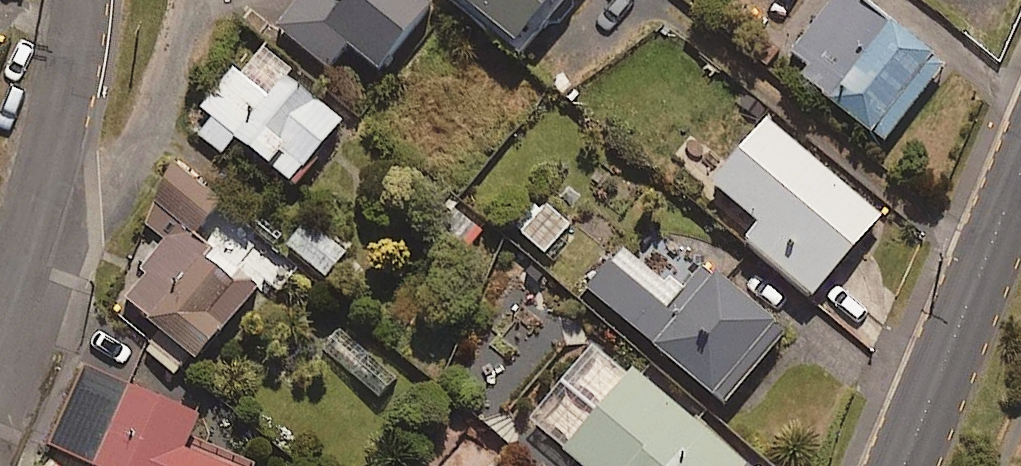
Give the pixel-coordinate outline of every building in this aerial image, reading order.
[(437,0),(436,0),(293,0),(276,23),(330,63),(344,44),(383,73),(437,0)] [(561,0),(462,0),(517,49),(561,0)] [(942,63),(863,0),(831,0),(784,59),(883,137),(942,63)] [(292,177),(341,116),(268,57),(250,79),(233,65),(201,104),(214,114),(199,133),(221,150),(235,132),(292,177)] [(812,292),(880,211),(767,115),(713,179),(760,218),(745,235),(812,292)] [(135,212),(164,236),(118,293),(156,325),(143,341),(181,373),(257,281),(215,247),(194,230),(219,200),(174,164),(135,212)] [(543,250),(569,222),(547,201),(521,230),(543,250)] [(327,274),(347,248),(312,221),(292,247),(327,274)] [(707,262),(679,294),(621,243),(586,283),(722,401),(784,329),(707,262)] [(142,338),(104,320),(50,440),(108,465),(245,465),(186,439),(199,411),(124,378),(142,338)] [(746,460),(632,364),(563,446),(588,465),(740,465),(746,460)]
